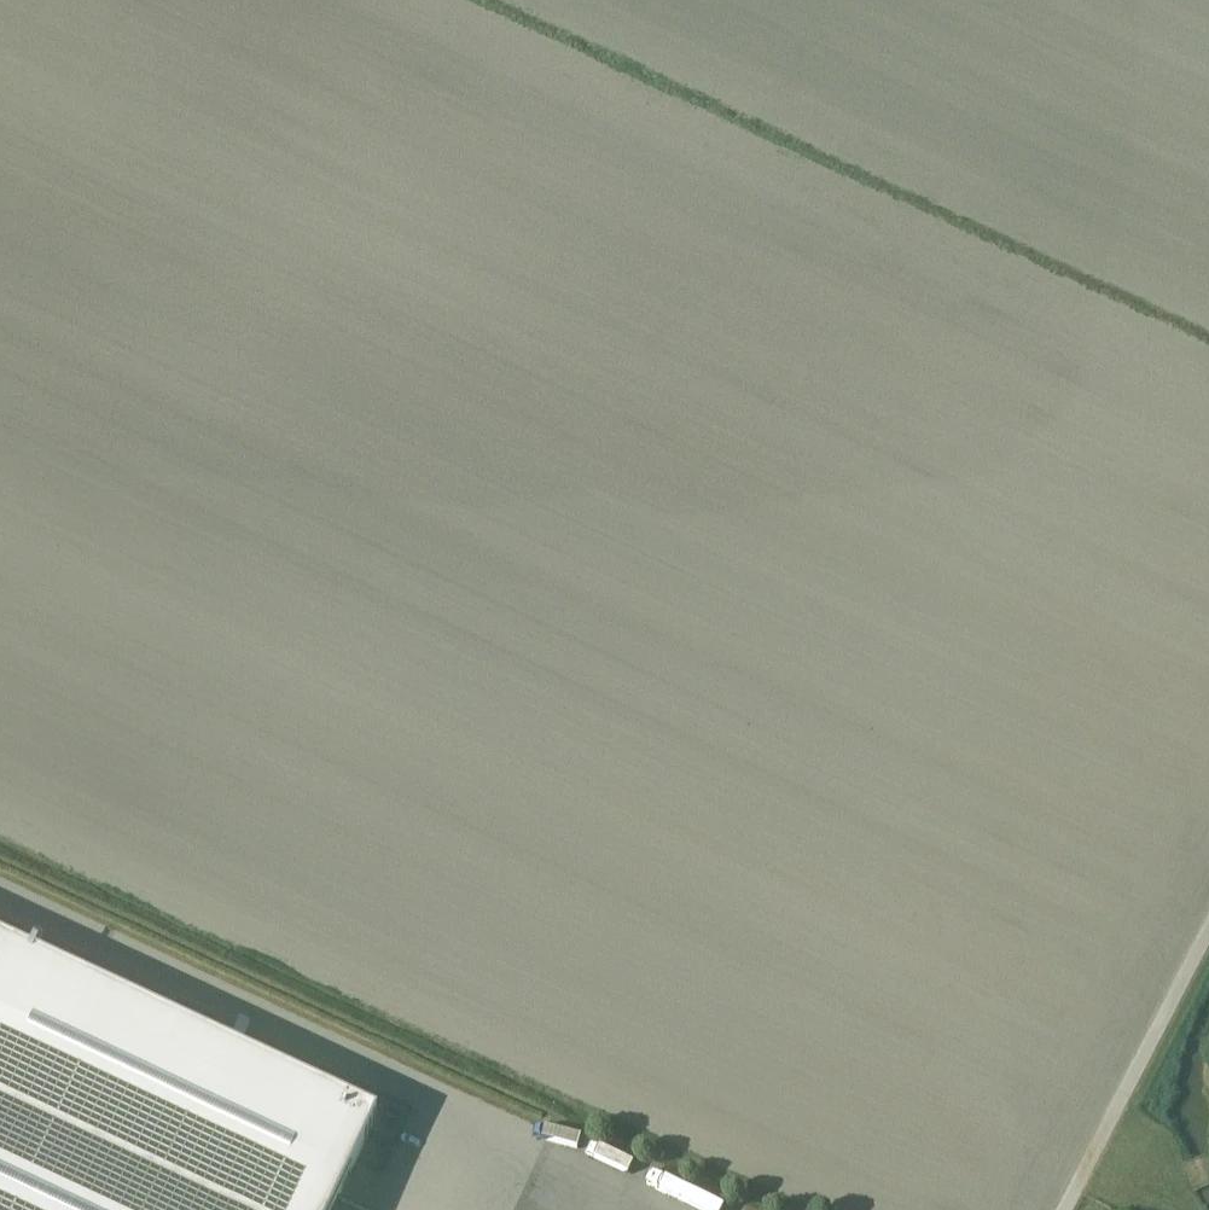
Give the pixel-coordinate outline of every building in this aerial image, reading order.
[(393,1145),(408,1112),(0,920),(0,1209),(362,1209),(393,1145)]
